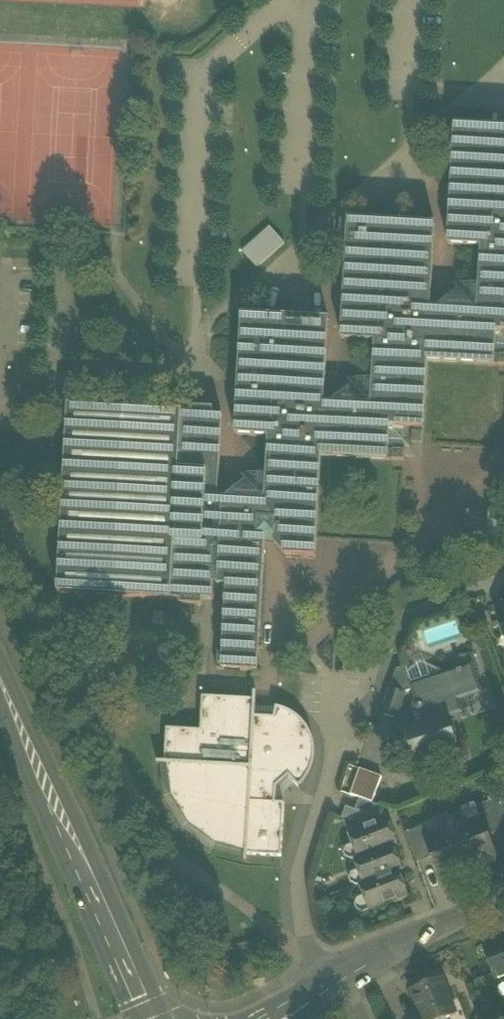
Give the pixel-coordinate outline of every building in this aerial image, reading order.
[(455,125),(448,245),(482,247),(480,284),(453,283),(453,285),(457,290),(435,309),(430,309),(427,361),(503,366),(503,355),(495,355),(496,336),(500,336),(501,332),(503,332),(503,128),(455,125)] [(423,445),(427,361),(430,309),(435,225),(348,220),(342,340),(375,342),(373,379),(347,378),(346,380),(350,385),(328,404),(324,404),(321,457),(405,461),(405,451),(389,450),(390,431),(394,431),(394,427),(413,428),(412,444),(423,445)] [(243,252),(257,268),(284,244),(270,228),(243,252)] [(315,557),(321,457),(324,404),(329,320),(242,315),(235,435),(269,437),(267,475),(240,473),(240,475),(244,480),(222,499),(218,499),(222,416),(212,416),(213,409),(191,408),(191,413),(68,406),(68,410),(66,410),(65,431),(67,431),(66,437),(65,437),(65,440),(66,440),(66,446),(64,446),(63,467),(65,468),(65,471),(63,471),(62,492),(63,492),(63,498),(62,498),(61,501),(63,501),(63,508),(61,507),(60,528),(61,529),(61,532),(60,532),(59,553),(60,553),(60,559),(58,559),(58,562),(60,562),(59,568),(58,568),(57,589),(58,589),(58,593),(180,600),(180,605),(202,606),(202,600),(212,600),(213,585),(227,586),(226,600),(236,601),(239,554),(264,555),(265,537),(274,538),(274,543),(285,556),(315,557)] [(226,600),(224,640),(260,642),(264,555),(239,554),(236,601),(226,600)] [(495,608),(501,622),(499,626),(502,635),(503,635),(503,604),(495,608)] [(163,613),(154,613),(154,624),(162,624),(163,613)] [(258,672),(260,642),(224,640),(223,670),(258,672)] [(457,660),(460,670),(470,666),(470,667),(473,666),(469,655),(457,660)] [(421,712),(426,723),(446,716),(446,717),(453,715),(449,702),(479,692),(470,667),(470,666),(460,670),(412,687),(413,689),(417,702),(415,704),(416,708),(418,711),(421,712)] [(389,691),(404,695),(405,692),(413,689),(412,687),(406,669),(395,673),(389,690),(389,691)] [(170,697),(187,698),(188,676),(171,675),(170,697)] [(381,715),(396,720),(404,695),(389,691),(381,715)] [(248,855),(281,857),(284,804),(275,803),(276,788),(288,777),(294,784),(298,789),(305,782),(310,774),(314,762),(315,747),(310,731),(299,717),(288,711),(276,707),(276,709),(274,718),(255,717),(256,708),(257,693),(254,692),(253,700),(202,697),(201,731),(167,729),(165,762),(158,762),(157,765),(160,765),(168,765),(173,797),(189,825),(215,844),(245,851),(245,859),(245,862),(247,862),(248,855)] [(276,709),(256,708),(255,717),(274,718),(276,709)] [(460,759),(446,717),(446,716),(426,723),(403,730),(414,765),(441,756),(444,764),(460,759)] [(211,851),(245,859),(245,851),(215,844),(189,825),(173,797),(168,765),(160,765),(165,798),(182,828),(211,851)] [(351,791),(357,768),(349,766),(343,789),(351,791)] [(382,778),(360,770),(351,795),(360,799),(372,803),(382,778)] [(275,803),(284,804),(285,792),(294,784),(288,777),(276,788),(275,803)] [(492,801),(503,830),(503,797),(492,801)] [(360,799),(355,810),(368,815),(377,818),(381,806),(372,803),(360,799)] [(489,836),(503,830),(492,801),(475,808),(480,819),(482,818),(489,836)] [(364,826),(368,815),(355,810),(346,807),(342,818),(364,826)] [(466,822),(453,827),(469,870),(480,866),(481,869),(496,863),(495,860),(498,859),(489,836),(482,818),(480,819),(467,824),(466,822)] [(352,844),(357,859),(392,845),(397,844),(387,819),(348,834),(352,844)] [(458,874),(469,870),(453,827),(437,833),(438,835),(428,839),(426,840),(433,858),(441,880),(444,879),(445,882),(459,877),(458,874)] [(408,840),(418,864),(433,858),(426,840),(428,839),(424,828),(406,834),(408,840)] [(357,859),(352,844),(348,846),(343,851),(345,858),(351,861),(353,861),(357,859)] [(357,871),(362,885),(398,871),(402,870),(392,845),(357,859),(353,861),(357,871)] [(362,885),(357,871),(352,873),(348,879),(350,884),(355,888),(360,886),(362,885)] [(408,897),(398,871),(362,885),(360,886),(364,897),(369,911),(408,897)] [(369,911),(364,897),(359,898),(355,905),(358,912),(363,914),(370,912),(369,911)] [(495,980),(503,976),(503,942),(483,950),(495,980)] [(425,1018),(446,1018),(458,1015),(444,978),(414,989),(425,1018)]
